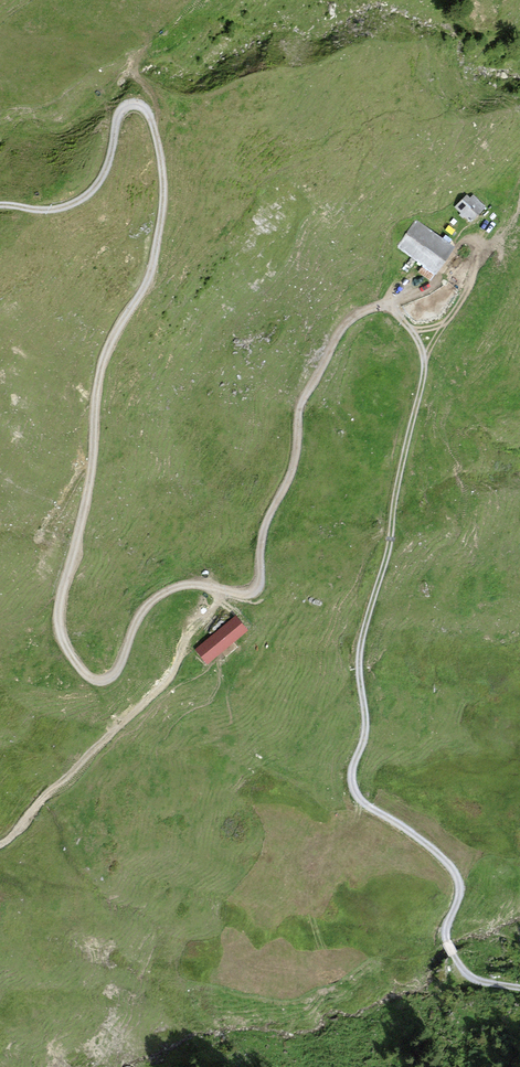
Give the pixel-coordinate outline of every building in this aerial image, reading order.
[(485,213),(467,197),(454,211),(472,227),(485,213)] [(460,252),(416,224),(398,250),(443,279),(460,252)] [(237,619),(196,654),(208,668),(249,633),(237,619)]
